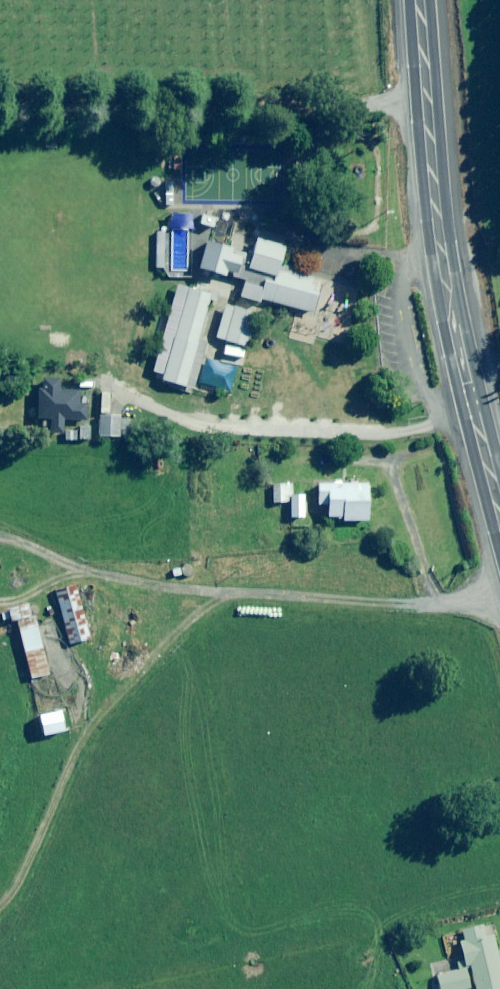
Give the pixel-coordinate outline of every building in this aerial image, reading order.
[(182,150),(172,149),(172,170),(181,170),(182,150)] [(173,183),(163,183),(163,207),(173,207),(173,183)] [(215,215),(200,213),(198,227),(213,229),(215,215)] [(162,263),(163,229),(152,229),(151,263),(162,263)] [(237,291),(306,313),(318,274),(280,261),(286,243),(256,233),(250,250),(205,235),(196,261),(242,276),(237,291)] [(213,290),(188,282),(158,372),(184,380),(213,290)] [(256,307),(233,299),(221,336),(245,344),(256,307)] [(236,367),(206,358),(199,383),(229,392),(236,367)] [(34,419),(48,420),(47,434),(62,435),(63,420),(85,421),(86,403),(80,403),(80,389),(60,388),(60,378),(36,377),(34,419)] [(119,420),(119,415),(96,415),(96,436),(129,437),(129,421),(119,420)] [(90,427),(64,426),(64,440),(90,441),(90,427)] [(327,505),(326,518),(336,518),(336,522),(367,522),(368,485),(317,483),(316,505),(327,505)] [(294,494),(294,484),(271,484),(271,504),(289,504),(289,518),(305,518),(305,504),(305,494),(294,494)] [(89,639),(74,586),(54,591),(69,645),(89,639)] [(10,623),(16,621),(27,681),(49,676),(38,617),(30,619),(27,605),(7,609),(10,623)] [(62,732),(58,712),(38,716),(42,736),(62,732)] [(492,936),(484,938),(481,926),(460,930),(463,941),(458,942),(462,961),(456,962),(458,971),(435,976),(438,988),(499,988),(499,973),(492,936)]
